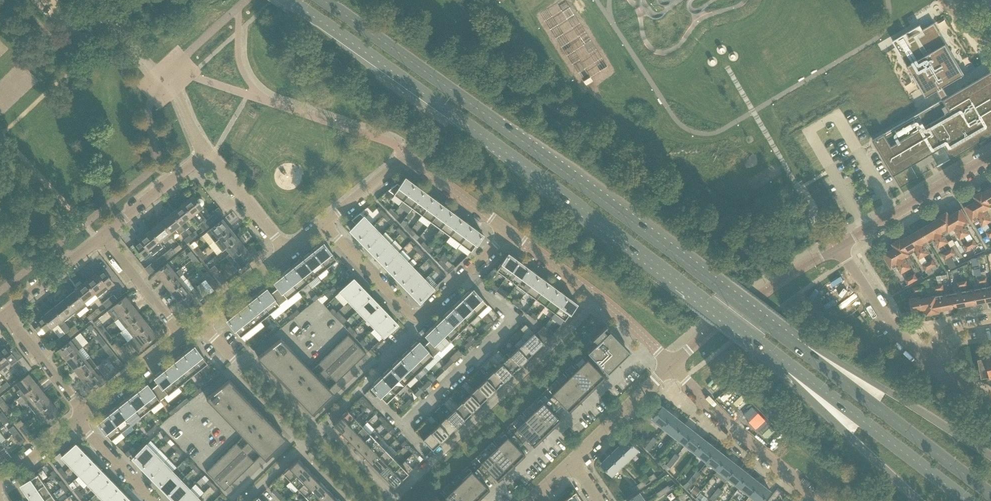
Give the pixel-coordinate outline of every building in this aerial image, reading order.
[(725,55),(726,54),(727,52),(727,51),(727,49),(726,47),(725,46),(723,45),(721,45),(719,45),(718,46),(717,48),(716,49),(716,51),(716,53),(717,55),(719,56),(721,56),(723,56),(725,55)] [(736,62),(738,60),(738,59),(739,57),(739,55),(738,53),(736,52),(735,51),(733,51),(731,51),(729,52),(728,54),(728,56),(727,58),(728,59),(729,61),(731,62),(733,62),(735,62),(736,62)] [(716,67),(717,65),(718,64),(718,62),(718,60),(717,59),(716,57),(714,56),(712,56),(711,57),(709,57),(708,59),(707,61),(707,63),(708,65),(709,66),(710,67),(712,68),(714,67),(716,67)] [(927,108),(873,140),(901,188),(918,178),(918,177),(911,166),(932,153),(944,146),(951,157),(951,158),(976,144),(973,138),(990,127),(990,78),(962,95),(952,101),(948,96),(929,107),(928,107),(927,108)] [(922,97),(931,92),(927,86),(919,91),(922,97)] [(397,183),(388,190),(403,201),(415,184),(414,183),(414,184),(411,182),(412,182),(406,177),(400,185),(397,183)] [(415,184),(403,201),(412,208),(425,191),(423,190),(423,191),(420,189),(421,189),(415,184)] [(981,191),(990,208),(990,207),(990,188),(983,192),(982,191),(981,191)] [(425,191),(412,208),(422,215),(434,198),(433,197),(432,198),(430,196),(430,195),(425,191)] [(974,201),(987,224),(990,222),(990,218),(986,210),(990,208),(981,191),(974,196),(976,200),(974,201)] [(183,204),(191,215),(198,224),(203,220),(208,227),(217,219),(214,214),(206,220),(198,210),(201,207),(202,207),(201,206),(202,206),(203,204),(204,202),(203,200),(201,199),(199,198),(196,200),(193,195),(192,196),(193,197),(183,204)] [(434,198),(422,215),(431,222),(443,205),(442,204),(442,205),(439,203),(440,202),(434,198)] [(974,201),(964,207),(969,216),(973,222),(978,219),(982,227),(983,227),(986,232),(990,229),(987,224),(974,201)] [(172,212),(172,213),(185,229),(184,229),(189,235),(190,235),(192,233),(187,227),(189,225),(185,220),(191,215),(183,204),(182,204),(183,205),(173,213),(172,212)] [(443,205),(431,222),(440,229),(453,212),(451,211),(451,212),(448,210),(449,209),(443,205)] [(961,209),(951,215),(964,237),(965,236),(968,242),(973,239),(970,233),(966,226),(970,224),(966,218),(961,209)] [(453,212),(440,229),(450,236),(463,219),(461,218),(461,219),(458,217),(459,217),(453,212)] [(947,212),(939,216),(940,218),(948,232),(953,229),(959,240),(964,237),(951,215),(949,216),(947,212)] [(161,221),(170,232),(175,228),(179,233),(184,229),(185,229),(172,213),(162,222),(161,221)] [(350,230),(359,239),(373,226),(360,213),(351,220),(356,224),(350,230)] [(937,219),(930,223),(943,245),(948,242),(944,235),(948,232),(940,218),(937,219)] [(207,231),(215,241),(230,229),(222,220),(223,220),(223,219),(207,231)] [(450,236),(460,243),(473,227),(471,226),(468,225),(469,224),(463,219),(450,236)] [(203,231),(208,227),(203,220),(198,224),(203,231)] [(151,229),(150,230),(160,241),(159,240),(170,232),(170,233),(170,232),(161,221),(161,222),(151,230),(151,229)] [(930,223),(920,229),(928,243),(929,244),(934,241),(938,248),(943,245),(930,223)] [(359,239),(367,248),(381,235),(373,226),(359,239)] [(478,232),(479,231),(473,227),(460,243),(471,251),(483,234),(481,233),(481,234),(478,232)] [(222,250),(226,247),(238,238),(237,238),(230,229),(215,241),(222,250)] [(920,229),(910,235),(923,256),(923,257),(929,253),(925,246),(929,244),(928,243),(920,229)] [(150,230),(151,231),(140,239),(140,238),(139,239),(140,239),(134,244),(145,259),(151,254),(152,255),(163,246),(160,241),(150,230)] [(189,235),(184,240),(187,244),(193,239),(190,235),(189,235)] [(381,235),(367,248),(376,257),(390,244),(381,235)] [(910,235),(901,240),(909,255),(914,252),(919,260),(923,257),(910,235)] [(227,256),(230,260),(245,248),(237,239),(238,238),(226,247),(226,248),(227,247),(231,252),(227,256)] [(895,248),(893,249),(905,271),(910,268),(904,258),(909,255),(901,240),(900,239),(892,244),(895,248)] [(973,239),(968,242),(972,248),(977,245),(973,239)] [(968,242),(963,245),(967,251),(972,248),(968,242)] [(323,243),(322,244),(323,244),(320,246),(319,244),(312,250),(313,252),(326,268),(337,260),(323,243)] [(376,257),(385,266),(398,253),(390,244),(376,257)] [(194,249),(193,249),(198,255),(202,252),(197,246),(194,249)] [(172,248),(167,251),(171,256),(176,253),(172,248)] [(245,248),(230,260),(238,270),(237,270),(240,275),(250,267),(247,263),(253,257),(252,257),(245,249),(246,248),(245,248)] [(952,248),(947,251),(950,256),(955,254),(952,248)] [(905,271),(893,249),(882,255),(891,269),(896,266),(900,274),(905,271)] [(171,256),(167,251),(156,260),(160,265),(171,256)] [(187,254),(191,260),(195,256),(191,251),(187,254)] [(946,251),(942,254),(951,269),(956,266),(950,256),(947,251),(946,251)] [(202,252),(198,255),(202,260),(206,257),(202,252)] [(316,276),(326,268),(313,252),(311,254),(309,252),(302,258),(303,260),(316,276)] [(393,275),(407,262),(398,253),(385,266),(393,275)] [(496,270),(505,277),(518,260),(513,256),(512,257),(510,255),(510,254),(509,253),(496,270)] [(195,256),(191,260),(196,265),(200,262),(195,256)] [(923,257),(919,260),(922,265),(922,266),(926,271),(929,276),(933,273),(932,272),(927,263),(923,257)] [(932,259),(927,263),(932,272),(938,268),(936,265),(932,259)] [(306,284),(316,276),(303,260),(301,262),(300,260),(292,266),(293,267),(306,284)] [(505,277),(515,284),(528,267),(522,263),(521,264),(519,262),(520,261),(518,260),(505,277)] [(393,275),(402,284),(416,270),(407,262),(393,275)] [(164,266),(156,272),(156,273),(157,272),(164,281),(163,282),(174,273),(167,264),(168,263),(167,263),(164,266)] [(210,269),(213,274),(218,270),(215,265),(210,269)] [(297,291),(306,284),(293,267),(291,269),(290,268),(283,274),(284,275),(297,291)] [(516,284),(514,288),(523,294),(525,291),(538,275),(532,270),(531,271),(529,269),(530,269),(528,267),(515,284),(516,284)] [(86,281),(86,282),(95,293),(96,294),(98,297),(114,284),(103,269),(97,274),(96,273),(96,274),(86,282),(86,281)] [(174,273),(163,282),(164,282),(171,291),(182,283),(182,282),(183,282),(182,282),(179,278),(184,274),(180,269),(175,272),(175,273),(174,273)] [(218,270),(213,274),(222,284),(227,280),(218,270)] [(411,293),(424,279),(416,270),(402,284),(411,293)] [(202,275),(205,279),(210,275),(207,271),(202,275)] [(914,274),(909,277),(912,283),(918,280),(914,274)] [(946,274),(937,276),(937,279),(937,280),(938,285),(938,286),(942,285),(942,284),(942,283),(941,279),(947,277),(946,274)] [(210,275),(205,279),(214,290),(220,286),(210,275)] [(283,302),(287,299),(297,291),(284,275),(281,277),(280,275),(274,280),(275,281),(274,282),(279,288),(275,291),(283,302)] [(525,291),(535,299),(548,282),(542,278),(541,278),(539,277),(540,276),(538,275),(525,291)] [(982,278),(986,302),(990,301),(990,277),(986,278),(986,277),(982,278)] [(353,278),(340,291),(348,301),(362,287),(353,278)] [(978,288),(973,289),(976,303),(986,302),(982,278),(977,279),(978,284),(978,288)] [(187,279),(172,291),(179,300),(194,288),(187,279)] [(411,293),(420,302),(433,289),(424,279),(411,293)] [(966,281),(962,282),(966,305),(976,303),(973,289),(966,291),(965,287),(967,286),(966,281)] [(75,290),(84,302),(84,301),(94,293),(95,293),(85,282),(86,282),(75,290)] [(535,299),(545,306),(558,289),(552,285),(551,286),(549,284),(550,283),(548,282),(535,299)] [(954,299),(956,307),(966,305),(962,282),(957,283),(958,288),(960,287),(961,292),(952,293),(950,294),(951,300),(953,299),(954,299)] [(951,300),(950,294),(942,295),(941,291),(943,291),(942,285),(938,286),(942,310),(953,308),(954,308),(956,307),(954,299),(953,299),(951,300)] [(917,287),(922,313),(926,313),(926,314),(933,313),(930,297),(922,298),(921,291),(923,291),(922,286),(917,287)] [(937,295),(930,297),(933,313),(939,312),(939,310),(942,310),(938,286),(933,287),(934,292),(936,292),(937,295)] [(348,301),(357,310),(371,296),(362,287),(348,301)] [(922,314),(922,313),(917,287),(913,288),(914,293),(916,292),(917,297),(909,298),(912,313),(922,311),(922,314)] [(194,288),(179,300),(183,305),(182,305),(186,311),(187,310),(188,311),(193,307),(192,306),(194,304),(198,308),(203,305),(199,300),(202,298),(195,288),(194,288)] [(270,313),(280,305),(279,305),(283,302),(275,291),(271,294),(266,288),(265,289),(264,288),(258,293),(260,295),(257,296),(270,313)] [(477,315),(487,305),(473,289),(472,290),(470,292),(469,291),(461,298),(463,300),(477,315)] [(545,306),(555,313),(567,296),(561,292),(561,293),(558,291),(559,290),(558,289),(545,306)] [(64,299),(75,312),(76,314),(87,305),(84,302),(75,290),(74,290),(75,291),(65,299),(64,299)] [(102,303),(106,308),(117,299),(113,294),(102,303)] [(270,313),(257,296),(256,295),(249,301),(250,302),(248,304),(261,320),(270,313)] [(114,305),(107,311),(115,321),(118,318),(122,315),(133,306),(125,297),(126,297),(126,296),(118,302),(114,305)] [(371,296),(357,310),(366,319),(380,305),(371,296)] [(568,297),(567,296),(555,313),(564,320),(577,303),(571,299),(570,299),(568,298),(568,297)] [(64,321),(75,312),(64,299),(54,308),(54,307),(53,307),(64,321)] [(468,324),(477,315),(463,300),(461,301),(459,300),(452,307),(453,309),(468,324)] [(261,320),(248,304),(246,303),(239,308),(240,310),(238,312),(251,328),(261,320)] [(366,319),(375,328),(388,314),(380,305),(366,319)] [(118,318),(126,327),(141,315),(140,316),(133,307),(133,306),(122,315),(118,318)] [(43,317),(37,321),(45,332),(51,327),(52,328),(52,327),(57,322),(65,333),(70,329),(64,321),(53,307),(53,308),(43,316),(42,316),(43,317)] [(98,308),(92,312),(96,316),(101,312),(98,308)] [(459,333),(468,324),(453,309),(451,311),(450,309),(443,316),(444,318),(459,333)] [(251,328),(238,312),(237,310),(229,316),(231,318),(228,320),(228,319),(227,320),(240,337),(251,328)] [(96,316),(92,312),(87,317),(90,321),(96,316)] [(336,313),(334,315),(338,320),(342,324),(347,320),(342,315),(341,317),(336,313)] [(375,328),(383,337),(397,324),(388,314),(375,328)] [(486,314),(482,318),(482,319),(483,319),(487,324),(490,326),(494,322),(492,319),(487,314),(486,314)] [(126,327),(133,337),(149,325),(148,325),(140,316),(141,315),(126,327)] [(118,318),(115,321),(122,330),(126,327),(118,318)] [(449,342),(459,333),(444,318),(442,320),(441,318),(433,325),(435,327),(449,342)] [(91,324),(87,327),(95,337),(98,334),(91,324)] [(543,343),(535,334),(525,324),(520,329),(524,333),(521,336),(526,340),(518,348),(527,358),(543,343)] [(607,371),(629,350),(609,329),(606,331),(602,328),(606,324),(605,324),(591,337),(592,338),(592,337),(596,341),(586,350),(587,351),(583,355),(600,372),(604,368),(607,371)] [(75,325),(70,329),(74,334),(79,330),(75,325)] [(149,325),(133,337),(141,347),(149,340),(151,343),(158,337),(156,335),(156,334),(152,329),(151,329),(148,326),(149,325)] [(544,326),(540,330),(548,338),(553,333),(544,326)] [(126,327),(122,330),(120,332),(127,342),(128,341),(133,337),(126,327)] [(435,327),(433,329),(431,327),(425,333),(426,334),(425,335),(430,340),(427,343),(437,354),(440,351),(440,350),(449,342),(435,327)] [(65,333),(55,341),(59,346),(74,334),(70,329),(65,333)] [(540,330),(535,334),(543,343),(548,338),(540,330)] [(80,333),(59,350),(60,350),(67,359),(79,350),(88,342),(80,333)] [(98,334),(95,337),(102,346),(106,343),(98,334)] [(329,389),(366,354),(348,335),(311,370),(280,338),(257,357),(313,414),(334,394),(329,389)] [(138,353),(151,343),(149,340),(141,347),(133,337),(128,341),(138,353)] [(427,343),(424,347),(419,341),(417,342),(417,341),(411,347),(412,349),(410,350),(425,365),(434,357),(437,354),(427,343)] [(112,345),(116,351),(120,347),(116,342),(112,345)] [(106,343),(102,346),(110,356),(114,353),(106,343)] [(5,368),(5,366),(4,365),(8,361),(11,365),(18,360),(22,356),(14,346),(9,350),(6,346),(0,351),(0,372),(5,368)] [(120,347),(116,351),(125,362),(130,358),(126,352),(127,351),(123,346),(120,348),(120,347)] [(197,371),(207,363),(194,346),(193,347),(191,349),(190,348),(182,353),(184,355),(197,371)] [(512,373),(527,358),(518,348),(506,359),(498,350),(493,355),(512,373)] [(410,350),(409,349),(401,356),(403,358),(401,360),(415,375),(425,365),(410,350)] [(74,368),(74,369),(86,359),(79,350),(67,359),(75,368),(74,368)] [(458,350),(452,355),(456,359),(462,354),(458,350)] [(107,358),(102,362),(104,365),(109,360),(112,364),(113,362),(118,368),(120,370),(125,366),(114,353),(110,356),(107,358)] [(595,385),(598,382),(598,381),(603,376),(604,377),(605,377),(600,372),(583,355),(583,354),(574,363),(595,385)] [(187,379),(197,371),(184,355),(181,357),(180,355),(173,361),(174,363),(187,379)] [(487,378),(496,388),(497,389),(503,384),(502,383),(504,380),(505,381),(506,381),(505,380),(512,373),(493,355),(488,360),(496,368),(487,378)] [(22,356),(18,360),(21,365),(21,370),(24,374),(25,373),(32,368),(31,367),(27,362),(23,356),(22,356)] [(990,377),(990,356),(986,356),(986,357),(978,359),(981,378),(990,376),(990,377)] [(86,359),(74,369),(75,369),(75,368),(82,377),(82,378),(93,369),(94,368),(97,366),(90,357),(89,357),(86,359)] [(401,360),(399,358),(392,365),(393,367),(391,369),(406,384),(415,375),(401,360)] [(177,387),(187,379),(174,363),(172,365),(170,363),(163,369),(164,371),(177,387)] [(585,392),(588,389),(589,390),(594,385),(595,386),(596,385),(595,385),(574,363),(565,371),(585,392)] [(93,369),(82,378),(83,378),(90,387),(89,387),(90,388),(96,382),(100,387),(108,380),(97,366),(94,368),(93,369)] [(391,369),(390,367),(383,374),(384,376),(382,378),(397,393),(406,384),(391,369)] [(164,397),(168,394),(177,387),(164,371),(162,372),(161,371),(155,376),(155,377),(154,377),(159,383),(155,386),(164,397)] [(556,380),(576,401),(578,403),(578,402),(577,401),(582,396),(583,397),(586,394),(587,394),(585,392),(565,371),(556,380)] [(20,396),(21,396),(25,393),(37,383),(36,383),(36,384),(29,375),(29,374),(17,383),(18,383),(22,387),(16,392),(20,396)] [(382,378),(381,376),(373,383),(375,385),(373,387),(372,386),(371,387),(386,402),(397,393),(382,378)] [(480,404),(482,401),(483,402),(484,402),(483,401),(485,398),(486,400),(491,395),(490,394),(496,388),(487,378),(474,390),(466,382),(462,385),(470,394),(480,404)] [(227,381),(206,398),(223,415),(242,435),(243,436),(248,441),(241,448),(236,443),(206,472),(224,491),(254,462),(247,455),(254,448),(261,455),(282,435),(229,380),(227,381)] [(558,408),(562,404),(569,411),(568,410),(573,404),(576,401),(556,380),(547,388),(552,394),(548,398),(558,408)] [(6,381),(1,386),(4,390),(10,386),(6,381)] [(21,396),(29,405),(44,393),(43,393),(36,384),(37,384),(37,383),(25,393),(21,396)] [(151,408),(160,401),(160,400),(164,397),(155,386),(151,389),(147,384),(146,384),(145,384),(139,388),(140,390),(138,392),(151,408)] [(141,416),(150,408),(151,408),(138,392),(136,390),(129,396),(130,398),(128,399),(141,416)] [(36,414),(52,402),(51,402),(51,403),(44,394),(44,393),(29,405),(36,414)] [(446,400),(464,419),(465,420),(473,412),(472,411),(480,404),(470,394),(458,405),(450,397),(446,400)] [(0,397),(0,405),(4,410),(8,406),(4,401),(0,396),(0,397)] [(551,428),(554,425),(553,424),(558,419),(560,420),(553,412),(558,408),(548,398),(544,403),(538,397),(529,406),(551,428)] [(141,416),(128,399),(127,398),(119,404),(121,405),(118,407),(131,423),(141,416)] [(449,434),(452,430),(453,431),(459,426),(458,425),(462,421),(463,422),(462,421),(464,419),(446,400),(443,404),(451,412),(439,424),(449,434)] [(36,414),(35,415),(39,419),(44,415),(48,420),(47,421),(51,426),(57,421),(54,417),(59,412),(58,412),(51,403),(52,403),(52,402),(36,414)] [(8,406),(4,410),(9,415),(13,412),(8,406)] [(131,423),(118,407),(117,406),(110,412),(111,413),(109,415),(122,431),(131,423)] [(541,435),(547,430),(546,430),(549,427),(551,429),(551,428),(529,406),(521,414),(541,435)] [(653,407),(646,414),(653,419),(655,420),(664,427),(673,416),(673,415),(672,416),(662,408),(663,408),(662,407),(659,412),(653,407)] [(333,426),(340,433),(355,418),(347,410),(333,424),(334,425),(333,426)] [(4,424),(9,421),(2,412),(1,412),(0,413),(0,420),(4,424)] [(122,431),(109,415),(107,413),(100,419),(101,421),(99,423),(98,422),(98,423),(111,440),(122,431)] [(522,443),(526,439),(533,446),(534,446),(532,444),(538,439),(538,440),(541,437),(542,437),(543,437),(541,435),(521,414),(511,423),(517,429),(512,433),(522,443)] [(431,415),(427,419),(432,424),(435,420),(431,415)] [(664,428),(674,436),(683,425),(673,416),(664,427),(664,428)] [(340,433),(348,441),(363,426),(355,418),(340,433)] [(15,424),(19,428),(24,424),(20,420),(15,424)] [(24,424),(19,428),(28,439),(33,435),(24,424)] [(439,424),(423,440),(432,450),(438,445),(439,446),(444,441),(443,440),(445,437),(446,438),(445,437),(449,434),(439,424)] [(674,436),(685,445),(695,433),(694,433),(684,425),(684,424),(683,425),(674,436)] [(8,430),(12,434),(17,430),(13,425),(8,430)] [(348,441),(355,449),(370,434),(363,426),(348,441)] [(17,430),(12,434),(20,445),(25,441),(17,430)] [(370,434),(355,449),(360,454),(362,455),(363,456),(378,442),(382,438),(374,430),(370,434)] [(514,461),(517,458),(517,459),(523,453),(524,455),(525,454),(518,447),(522,443),(512,433),(508,437),(503,431),(494,440),(514,461)] [(685,445),(696,453),(706,441),(705,442),(695,434),(695,433),(685,445)] [(654,437),(649,442),(653,445),(657,440),(654,437)] [(378,442),(363,456),(368,461),(369,463),(370,464),(385,449),(389,446),(381,438),(378,442)] [(619,447),(630,458),(639,450),(628,438),(627,439),(628,439),(620,447),(619,447)] [(484,449),(505,470),(506,472),(507,471),(506,470),(511,465),(511,466),(515,463),(516,463),(514,461),(494,440),(484,449)] [(696,453),(707,462),(717,450),(716,449),(716,450),(706,442),(706,441),(696,453)] [(649,442),(645,448),(648,450),(649,451),(653,445),(649,442)] [(62,457),(71,466),(84,453),(75,444),(62,457)] [(155,454),(146,444),(132,458),(141,467),(155,454)] [(611,455),(610,456),(621,467),(630,458),(619,447),(619,448),(611,456),(611,455)] [(370,464),(378,472),(393,457),(385,449),(370,464)] [(487,478),(491,473),(498,480),(497,479),(502,473),(505,470),(484,449),(476,458),(481,463),(477,467),(487,478)] [(155,454),(141,467),(150,476),(168,459),(159,450),(155,454)] [(707,462),(718,470),(727,458),(716,450),(717,450),(707,462)] [(71,466),(79,475),(93,462),(84,453),(71,466)] [(675,454),(671,460),(675,463),(679,457),(675,454)] [(602,464),(601,464),(611,474),(612,475),(612,476),(621,467),(621,466),(610,456),(611,456),(602,464)] [(378,472),(385,480),(400,465),(393,457),(378,472)] [(718,470),(729,479),(738,466),(737,467),(727,459),(728,458),(727,458),(718,470)] [(168,459),(150,476),(159,485),(172,471),(176,467),(168,459)] [(283,473),(290,481),(306,467),(299,459),(298,460),(297,459),(283,473)] [(400,465),(385,480),(393,488),(396,485),(408,473),(412,469),(405,461),(401,465),(400,465)] [(79,475),(88,484),(102,471),(93,462),(79,475)] [(472,472),(467,466),(457,475),(478,496),(480,498),(480,497),(479,497),(483,494),(482,493),(487,488),(489,489),(482,482),(487,478),(477,467),(472,472)] [(729,479),(739,487),(749,475),(748,475),(738,467),(738,466),(729,479)] [(290,481),(298,489),(313,474),(306,467),(290,481)] [(88,484),(97,493),(110,480),(102,471),(88,484)] [(172,471),(159,485),(167,494),(181,480),(172,471)] [(697,471),(693,476),(697,479),(701,474),(697,471)] [(45,484),(37,473),(20,485),(25,492),(26,492),(27,494),(27,495),(27,496),(45,484)] [(298,489),(306,497),(321,482),(313,474),(298,489)] [(457,475),(449,484),(466,500),(474,500),(475,499),(478,496),(457,475)] [(739,487),(750,495),(760,483),(759,483),(759,484),(749,476),(749,475),(739,487)] [(688,482),(683,486),(686,489),(690,483),(692,485),(692,484),(697,479),(693,476),(688,481),(688,482)] [(105,500),(106,500),(119,488),(110,480),(97,493),(105,500)] [(181,480),(167,494),(174,500),(177,500),(189,489),(181,480)] [(644,481),(638,485),(641,489),(642,488),(647,485),(644,481)] [(310,500),(317,500),(328,490),(321,482),(306,497),(310,500)] [(750,495),(757,500),(764,500),(771,492),(770,492),(759,484),(760,483),(750,495)] [(31,500),(42,500),(52,494),(45,484),(27,496),(31,500)] [(177,500),(195,500),(198,498),(204,493),(195,484),(190,489),(177,500)] [(440,492),(441,493),(449,500),(466,500),(449,484),(440,492)] [(695,486),(691,491),(697,496),(701,490),(695,486)] [(128,497),(119,488),(106,500),(124,500),(128,497)] [(719,488),(714,493),(718,496),(722,491),(719,488)] [(336,498),(328,490),(317,500),(332,500),(336,498)] [(441,493),(437,497),(436,496),(431,500),(449,500),(441,493)] [(680,496),(683,500),(688,500),(691,499),(685,493),(680,496)] [(696,498),(699,500),(705,500),(707,498),(700,493),(696,498)]
